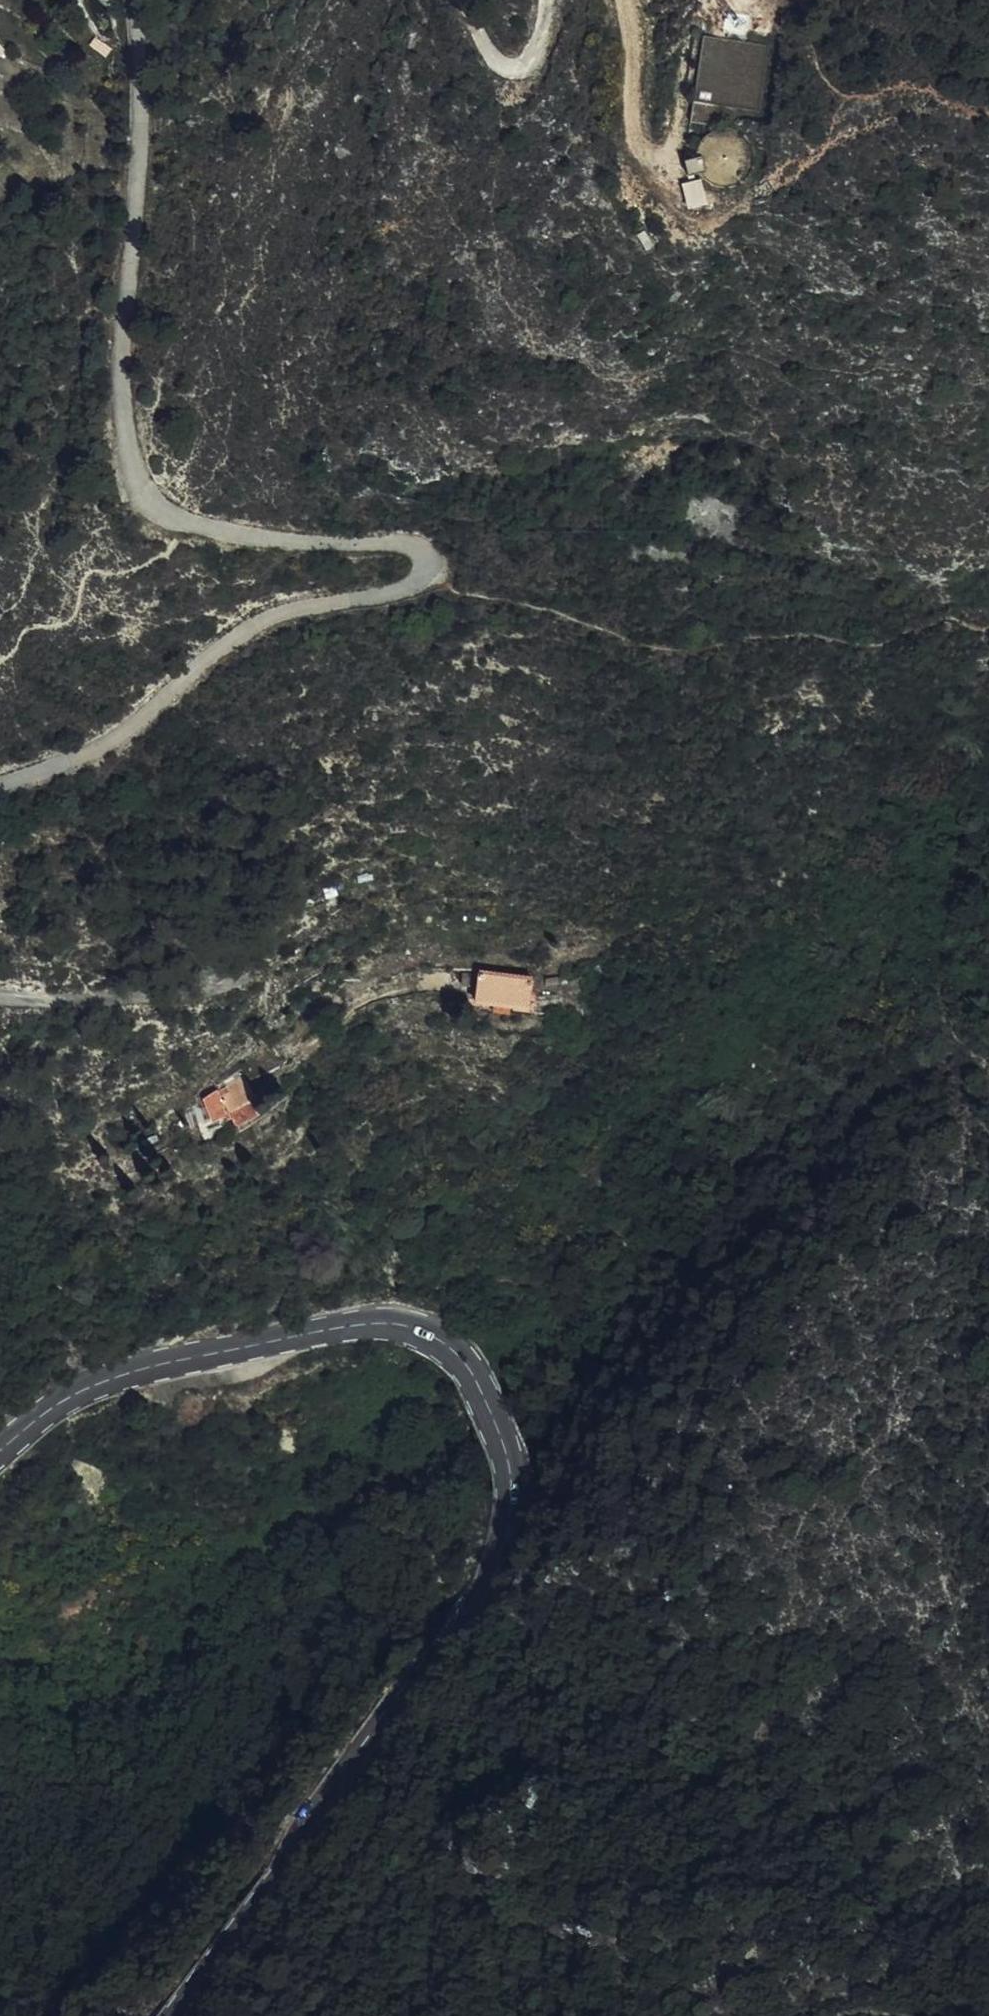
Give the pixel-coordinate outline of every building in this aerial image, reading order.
[(776,59),(710,48),(695,134),(717,138),(720,117),(765,124),(776,59)] [(753,190),(760,180),(763,169),(758,153),(746,141),(730,138),(715,143),(705,152),(701,168),(706,183),(712,191),(726,198),(740,198),(753,190)] [(694,187),(706,183),(701,168),(690,172),(694,187)] [(531,979),(478,968),(472,995),(524,1006),(531,979)] [(232,1099),(236,1123),(256,1119),(251,1095),(232,1099)] [(232,1099),(210,1102),(215,1126),(236,1123),(232,1099)] [(258,1132),(256,1119),(236,1123),(238,1136),(258,1132)]
